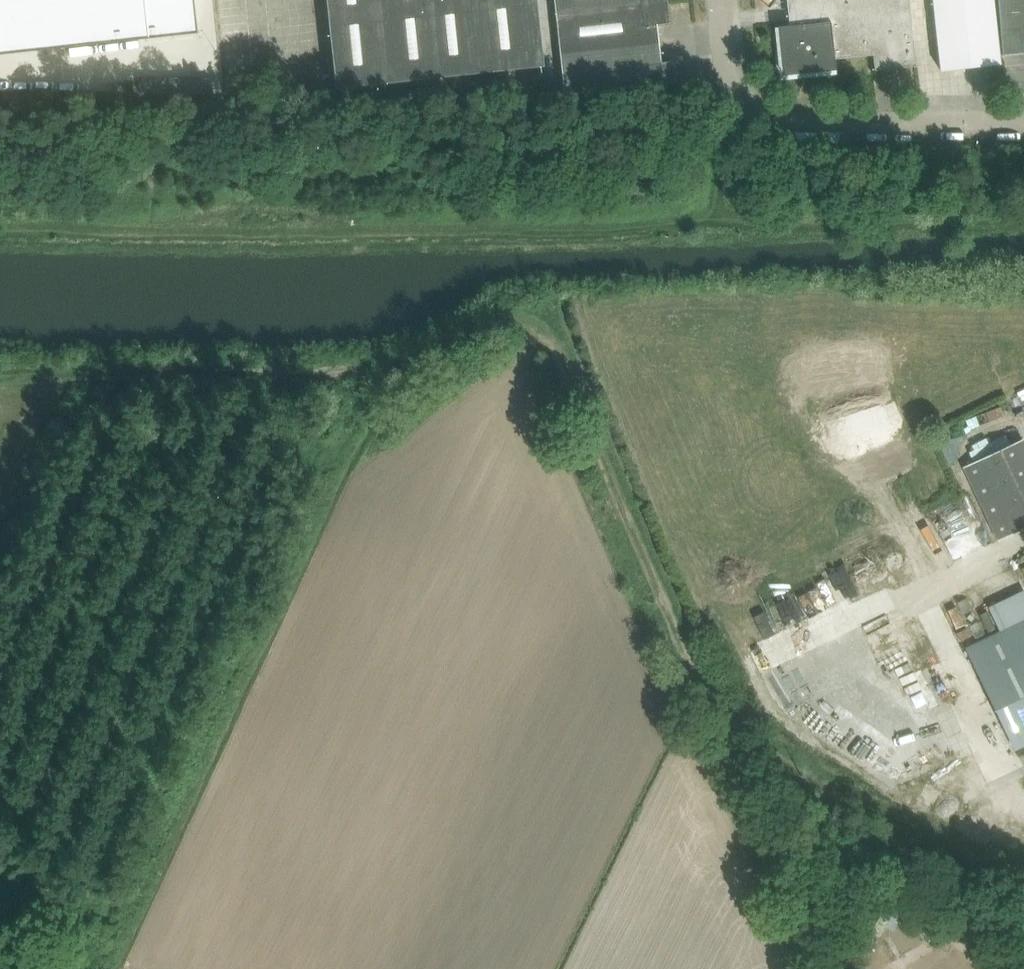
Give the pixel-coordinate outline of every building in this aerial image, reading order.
[(198,32),(195,0),(0,0),(0,54),(198,32)] [(545,66),(537,0),(327,0),(336,88),(545,66)] [(556,13),(667,2),(667,0),(555,0),(556,13)] [(790,26),(781,27),(785,64),(807,62),(808,70),(836,67),(835,59),(873,55),(875,71),(917,66),(910,0),(787,0),(790,26)] [(994,0),(933,0),(941,70),(1001,64),(994,0)] [(1002,50),(1023,48),(1023,0),(998,0),(1002,50)] [(560,53),(660,43),(658,24),(669,22),(667,2),(556,13),(560,53)] [(662,62),(660,43),(560,53),(565,93),(676,82),(674,64),(670,61),(662,62)] [(976,460),(1011,534),(1023,527),(1023,447),(1020,439),(976,460)] [(968,648),(1015,747),(1023,743),(1023,621),(968,648)] [(812,701),(828,735),(901,701),(885,667),(812,701)]
